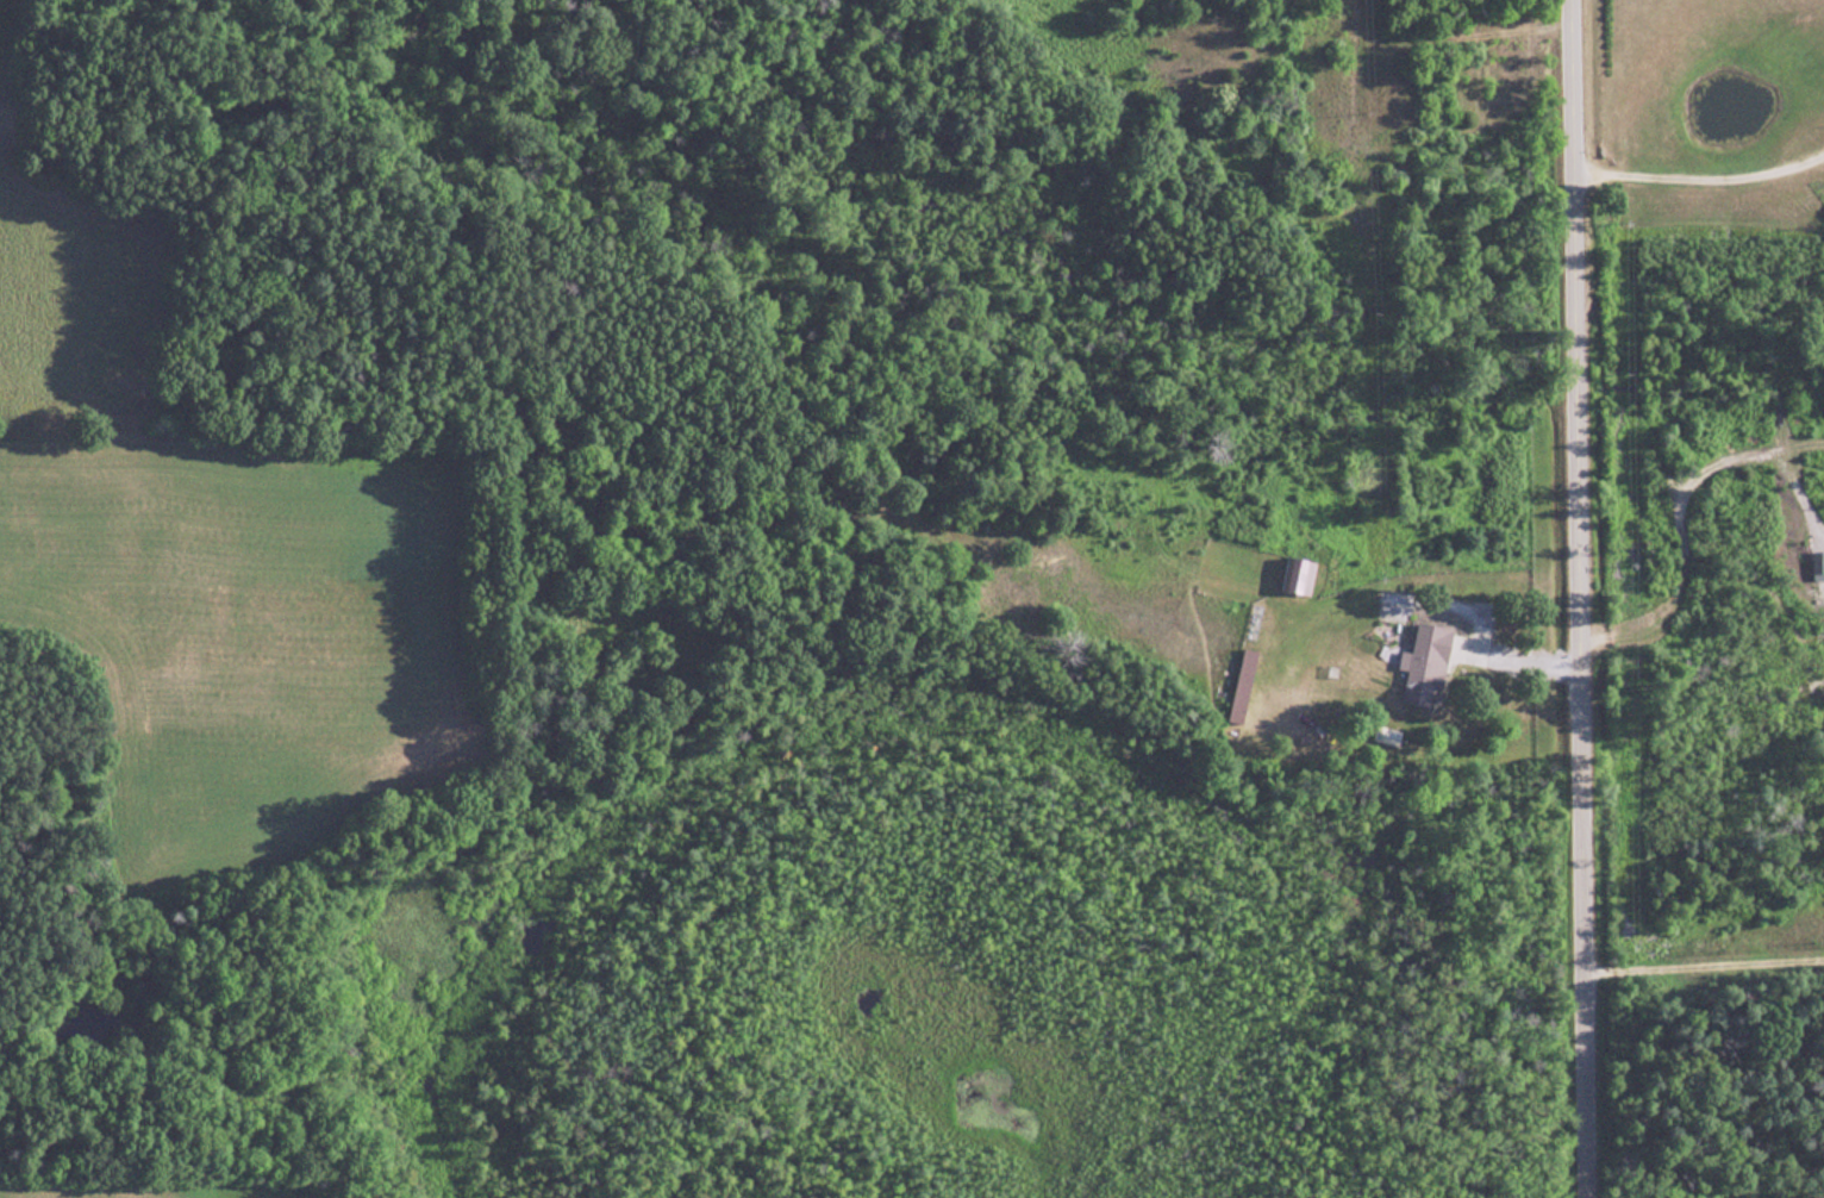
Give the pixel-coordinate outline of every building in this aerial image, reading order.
[(1281,589),(1312,594),(1318,560),(1287,555),(1281,589)] [(1412,652),(1400,650),(1397,668),(1406,670),(1400,704),(1431,709),(1434,691),(1443,693),(1456,628),(1418,621),(1412,652)] [(1262,652),(1244,647),(1225,720),(1242,725),(1262,652)]
